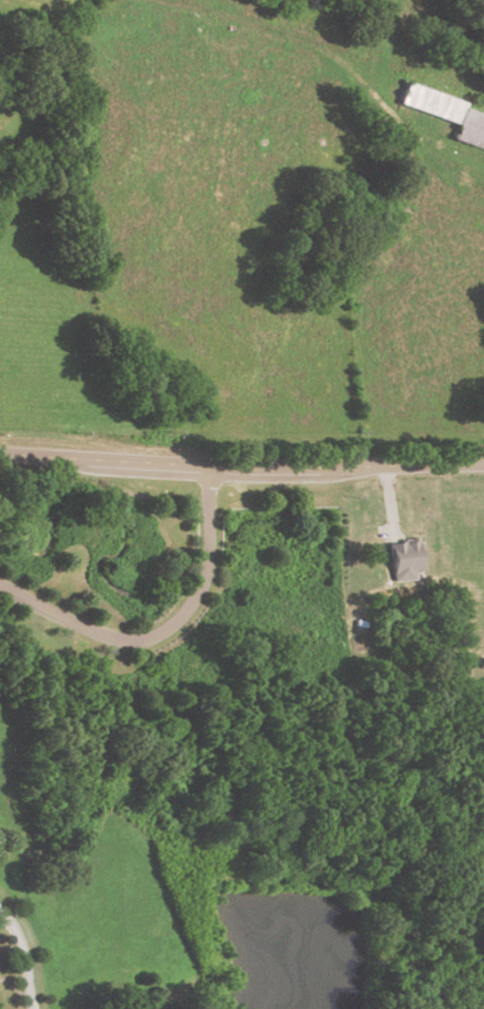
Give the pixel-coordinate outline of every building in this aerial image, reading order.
[(462,105),(404,84),(397,104),(455,124),(449,139),(483,151),(483,117),(461,109),(462,105)] [(392,581),(420,578),(416,539),(388,542),(392,581)]
